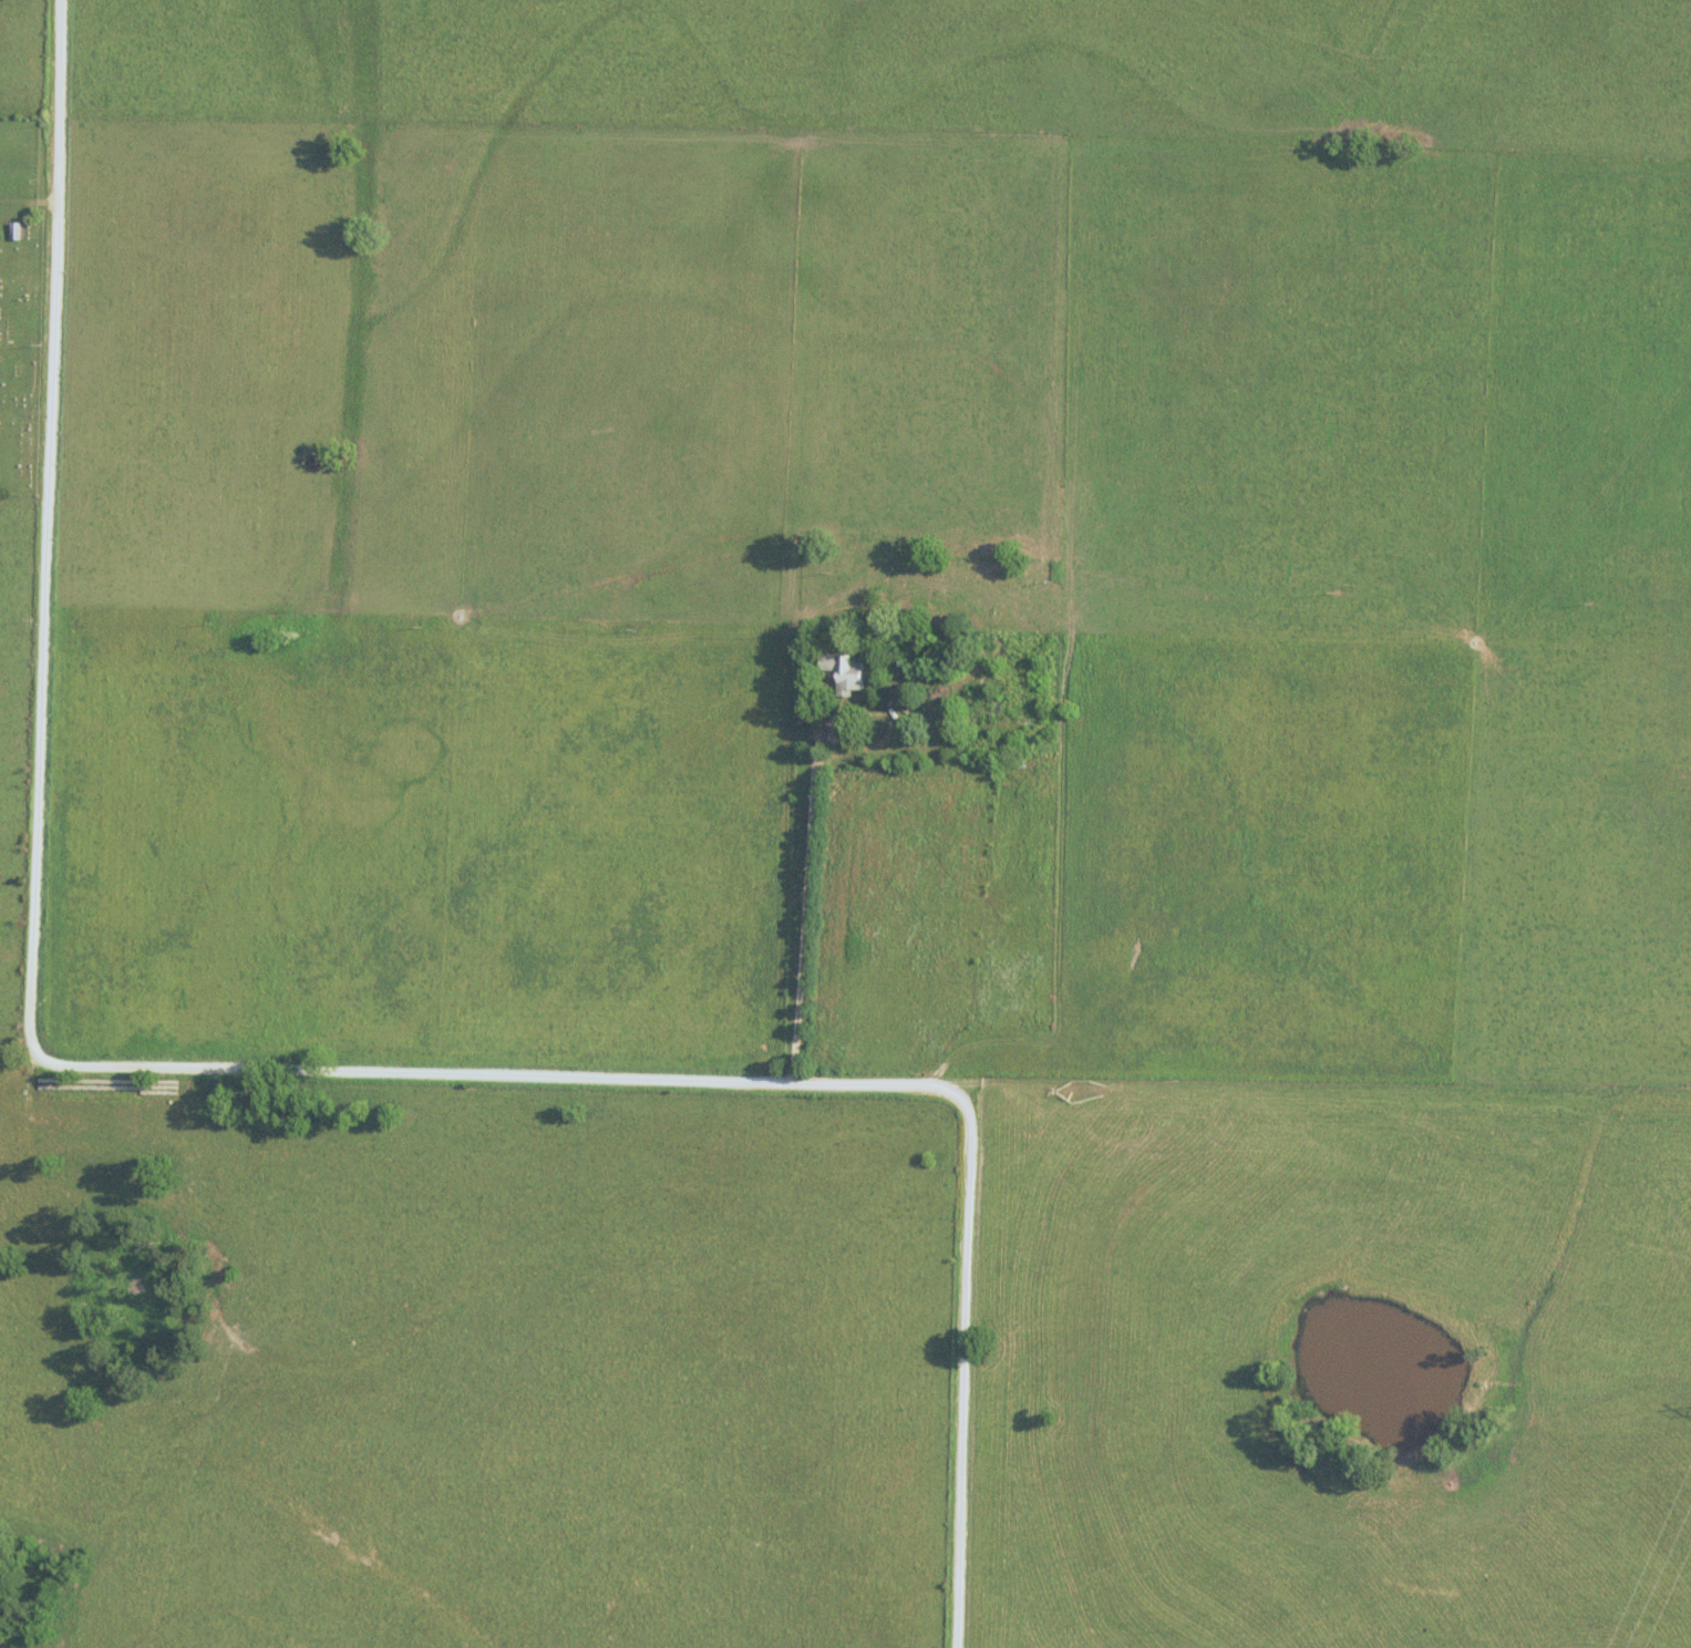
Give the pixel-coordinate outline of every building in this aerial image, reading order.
[(13,223),(12,238),(21,238),(22,224),(13,223)] [(853,654),(820,654),(820,671),(837,671),(837,697),(854,697),(854,691),(866,691),(866,662),(853,662),(853,654)] [(1026,766),(1025,757),(1006,758),(1007,768),(1026,766)]
